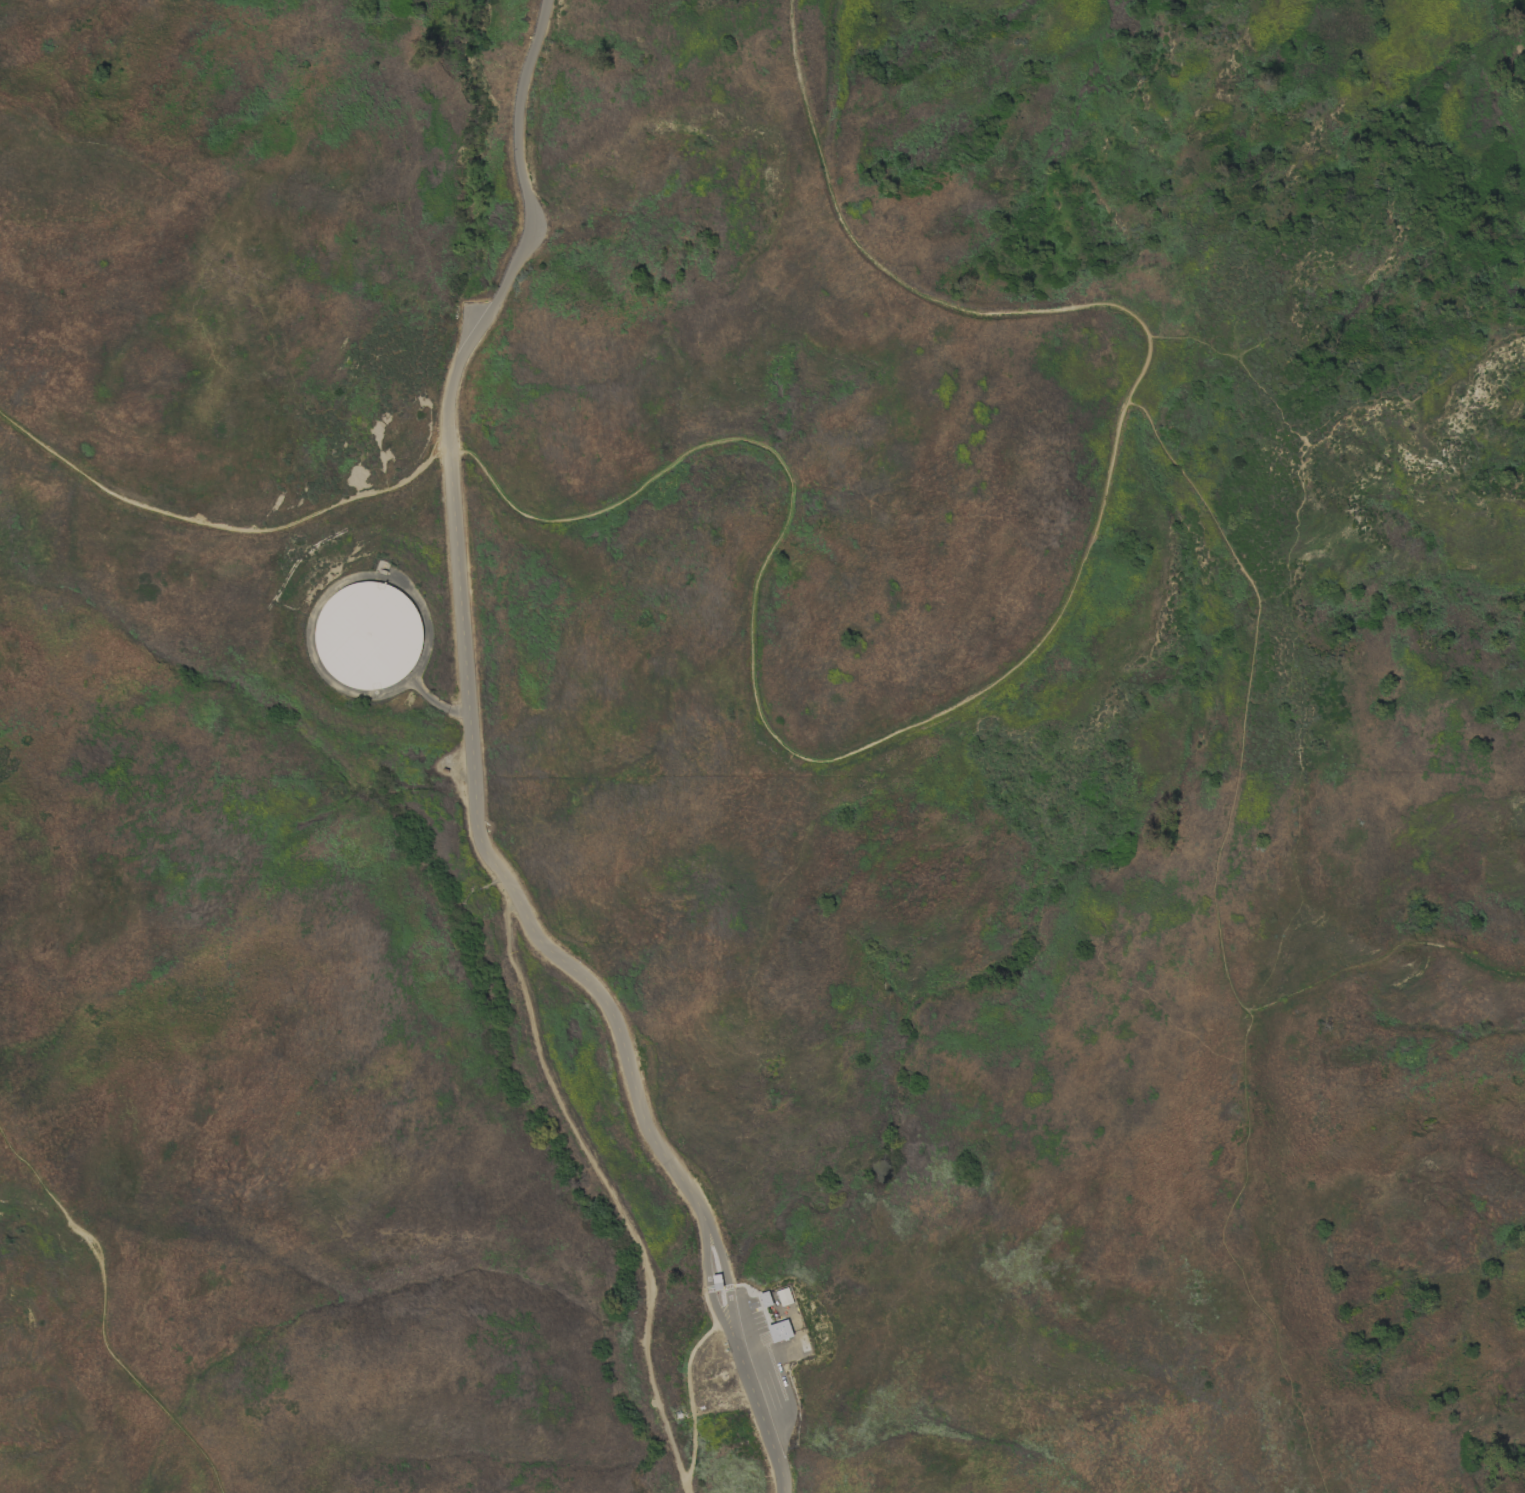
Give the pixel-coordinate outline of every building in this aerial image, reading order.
[(776,1291),(781,1307),(792,1303),(788,1288),(776,1291)] [(763,1308),(772,1305),(768,1291),(759,1293),(763,1308)] [(793,1337),(787,1319),(767,1326),(772,1344),(793,1337)]
